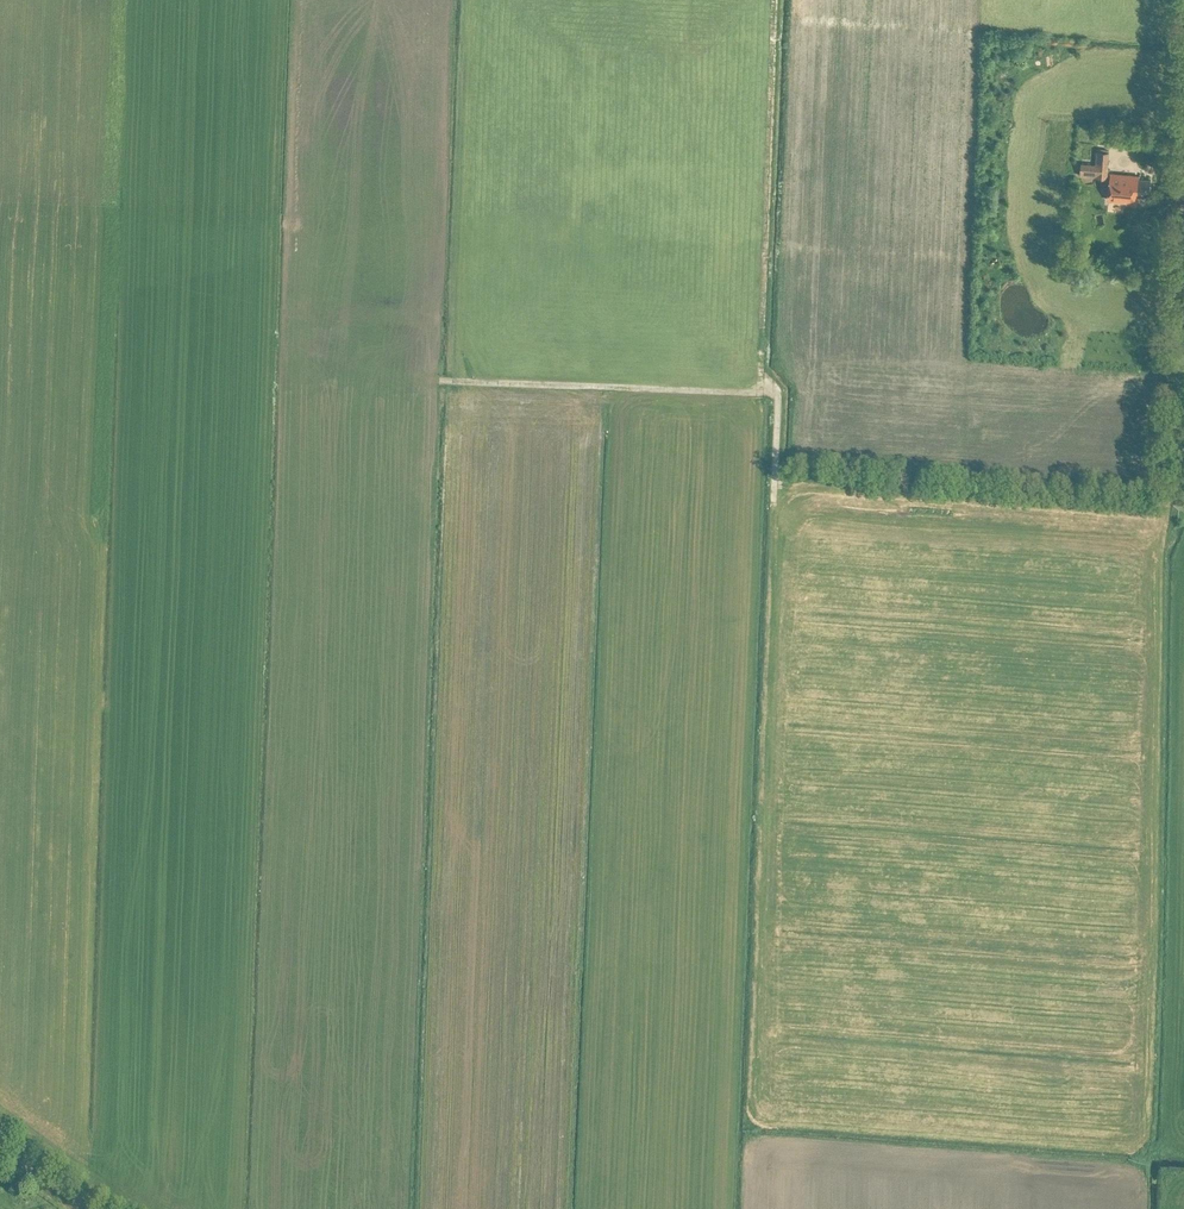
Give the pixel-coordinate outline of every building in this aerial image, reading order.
[(1081,176),(1108,178),(1110,152),(1108,152),(1109,149),(1098,148),(1098,151),(1096,151),(1096,164),(1082,164),(1081,176)] [(1139,178),(1140,176),(1113,173),(1111,195),(1127,196),(1127,195),(1131,196),(1131,197),(1138,197),(1138,194),(1150,195),(1151,179),(1139,178)]
